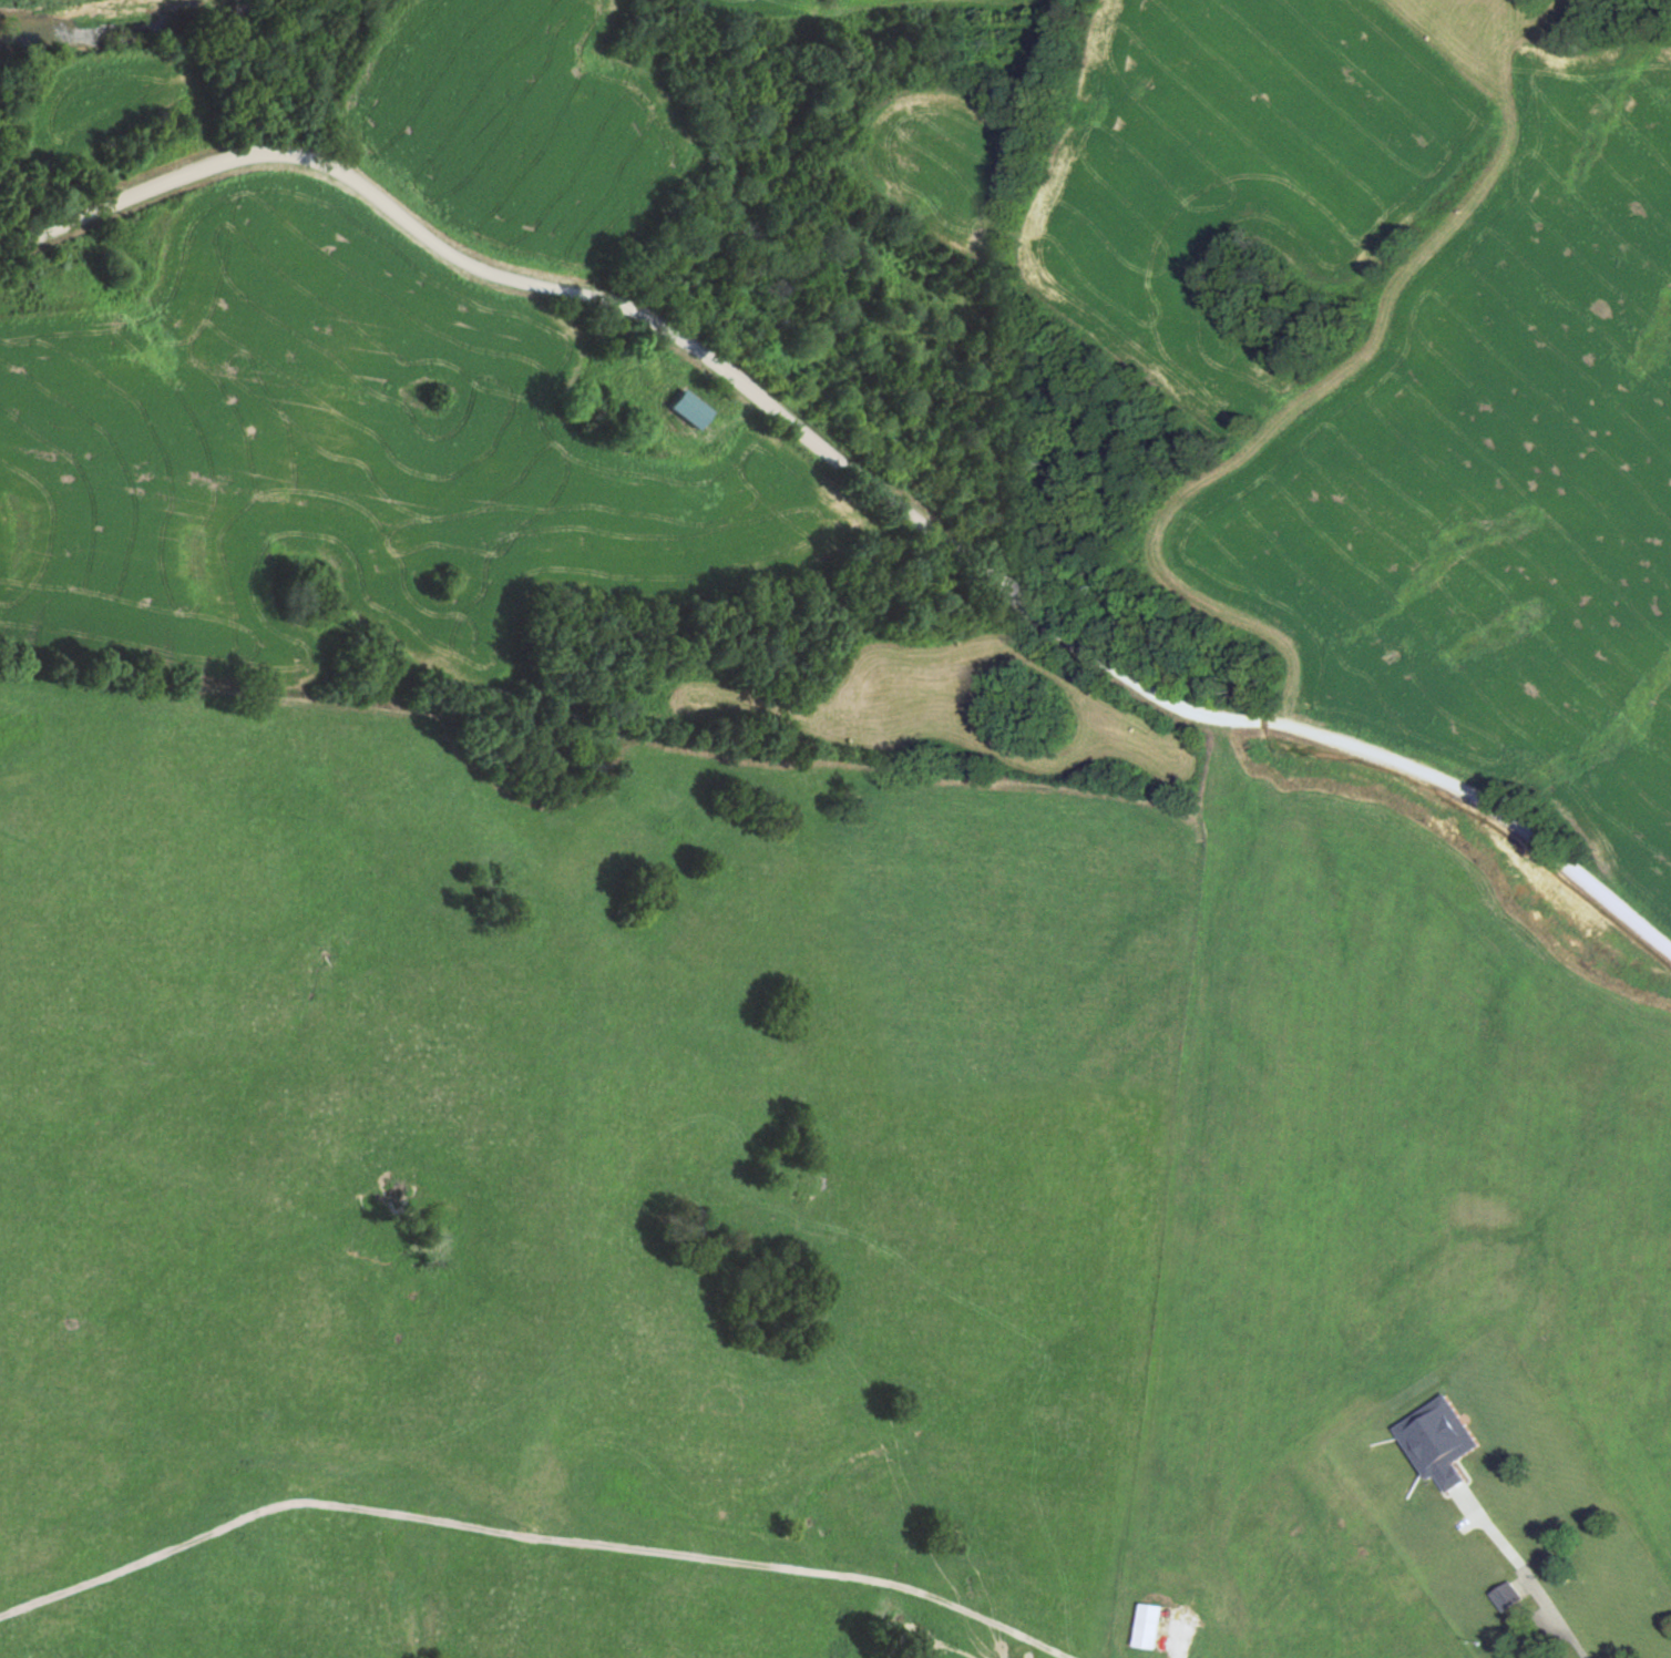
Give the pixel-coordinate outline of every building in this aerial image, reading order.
[(1489,1593),(1503,1611),(1521,1596),(1507,1579),(1489,1593)] [(1132,1644),(1156,1647),(1161,1603),(1137,1600),(1132,1644)]
